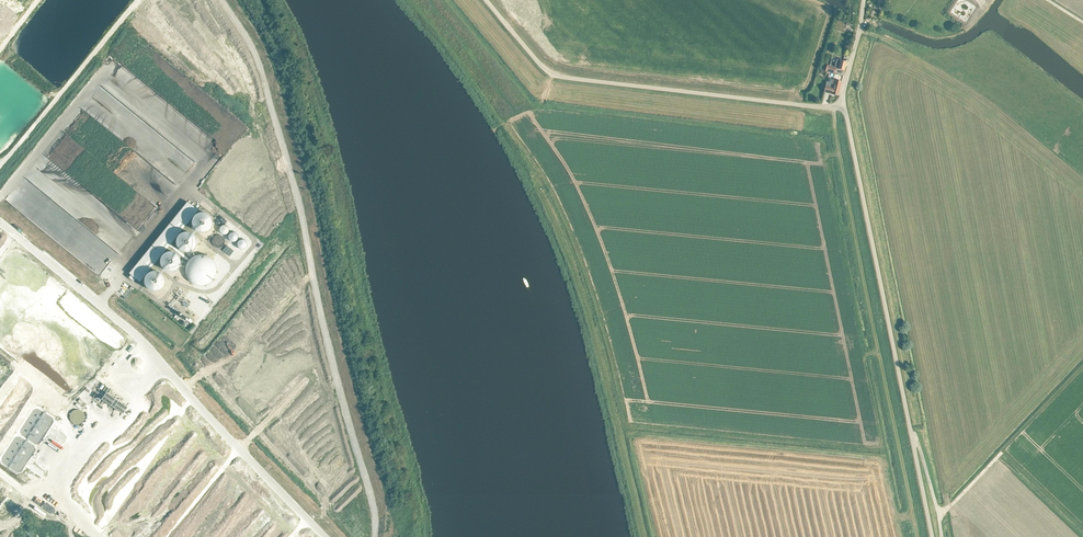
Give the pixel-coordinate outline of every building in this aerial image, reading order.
[(835,62),(834,67),(836,68),(836,69),(844,71),(847,62),(836,59),(835,62)] [(835,74),(836,69),(836,68),(834,67),(827,65),(825,71),(835,74)] [(838,96),(842,81),(836,80),(835,80),(834,83),(832,83),(827,81),(825,87),(824,92),(838,96)] [(198,211),(188,202),(130,273),(131,275),(129,278),(134,281),(136,279),(140,282),(198,211)] [(197,231),(199,232),(203,233),(206,233),(209,231),(211,229),(212,227),(213,223),(212,220),(212,219),(210,216),(208,214),(205,213),(200,214),(198,215),(196,216),(194,219),(193,222),(193,226),(195,230),(197,231)] [(223,225),(221,227),(220,228),(220,230),(220,232),(221,234),(223,235),(225,235),(227,234),(228,233),(229,232),(230,232),(231,230),(230,230),(229,228),(228,226),(227,225),(225,225),(223,225)] [(231,232),(231,233),(230,234),(229,236),(229,238),(229,240),(231,241),(232,242),(234,242),(236,241),(238,240),(238,238),(238,236),(238,235),(236,233),(235,232),(233,232),(232,231),(231,232)] [(186,233),(183,233),(181,235),(179,237),(177,240),(177,243),(177,245),(179,248),(180,250),(183,252),(185,253),(188,253),(191,252),(193,250),(195,248),(197,246),(197,243),(197,240),(196,238),(194,235),(192,234),(189,233),(186,233)] [(216,246),(227,245),(227,236),(216,236),(216,246)] [(240,239),(240,240),(239,241),(238,243),(238,245),(238,247),(240,249),(241,249),(243,249),(245,249),(247,247),(247,246),(247,244),(247,242),(245,240),(244,240),(242,240),(241,239),(240,239)] [(234,256),(237,250),(230,246),(227,251),(234,256)] [(169,252),(166,253),(164,255),(162,257),(161,259),(161,262),(161,265),(162,268),(164,270),(167,272),(169,272),(172,272),(175,272),(178,270),(180,268),(181,266),(182,263),(181,260),(180,257),(179,255),(176,253),(174,252),(171,252),(169,252)] [(191,257),(192,258),(189,260),(187,263),(186,266),(186,270),(186,274),(187,277),(189,280),(191,282),(191,284),(192,285),(193,284),(196,285),(199,286),(203,286),(206,285),(209,284),(212,282),(214,279),(216,276),(217,273),(218,273),(218,271),(217,271),(217,268),(216,264),(214,261),(212,259),(210,257),(206,255),(203,255),(200,255),(196,255),(193,257),(193,256),(191,257)] [(146,281),(146,284),(147,287),(149,289),(152,290),(155,291),(158,291),(160,290),(163,288),(164,285),(165,283),(165,280),(164,277),(162,275),(160,273),(157,272),(154,272),(152,273),(149,274),(147,276),(146,279),(146,281)] [(85,393),(94,399),(98,392),(89,387),(85,393)] [(123,410),(128,402),(113,392),(107,400),(123,410)] [(94,407),(96,404),(87,396),(82,402),(82,403),(80,405),(85,410),(86,409),(88,411),(89,409),(86,406),(89,403),(94,407)] [(74,413),(77,422),(87,419),(83,409),(74,413)]
